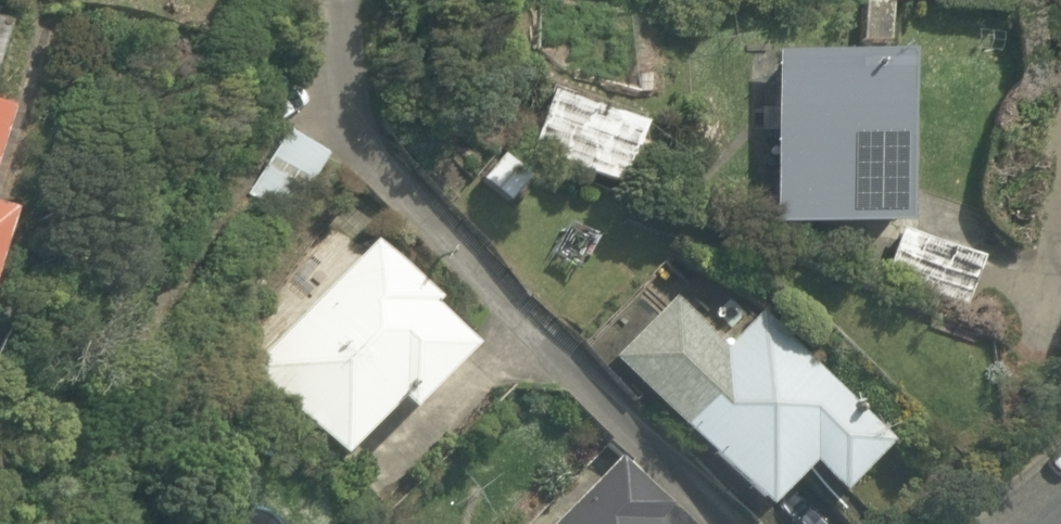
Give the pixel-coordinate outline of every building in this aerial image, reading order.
[(877,52),(759,51),(757,235),(875,237),(877,52)] [(639,125),(543,87),(516,153),(613,192),(639,125)] [(317,155),(275,131),(236,198),(278,222),(317,155)] [(971,260),(900,221),(872,271),(944,310),(971,260)] [(455,337),(360,238),(232,361),(328,459),(455,337)] [(751,302),(642,404),(734,502),(779,460),(818,502),(883,442),(751,302)] [(676,520),(607,454),(539,523),(672,523),(676,520)]
